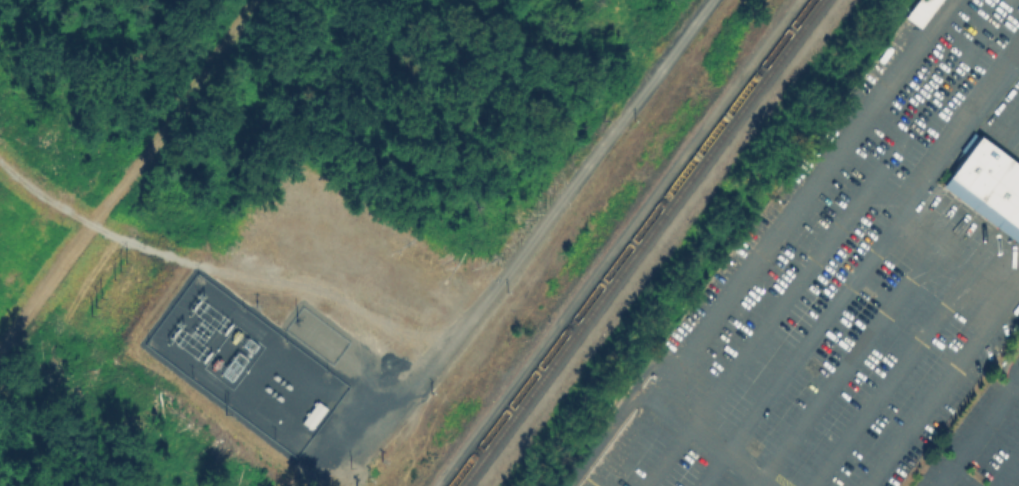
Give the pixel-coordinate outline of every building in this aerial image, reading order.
[(905,16),(920,27),(939,0),(916,0),(905,16)] [(977,134),(1018,166),(1018,243),(940,184),(977,134)]
